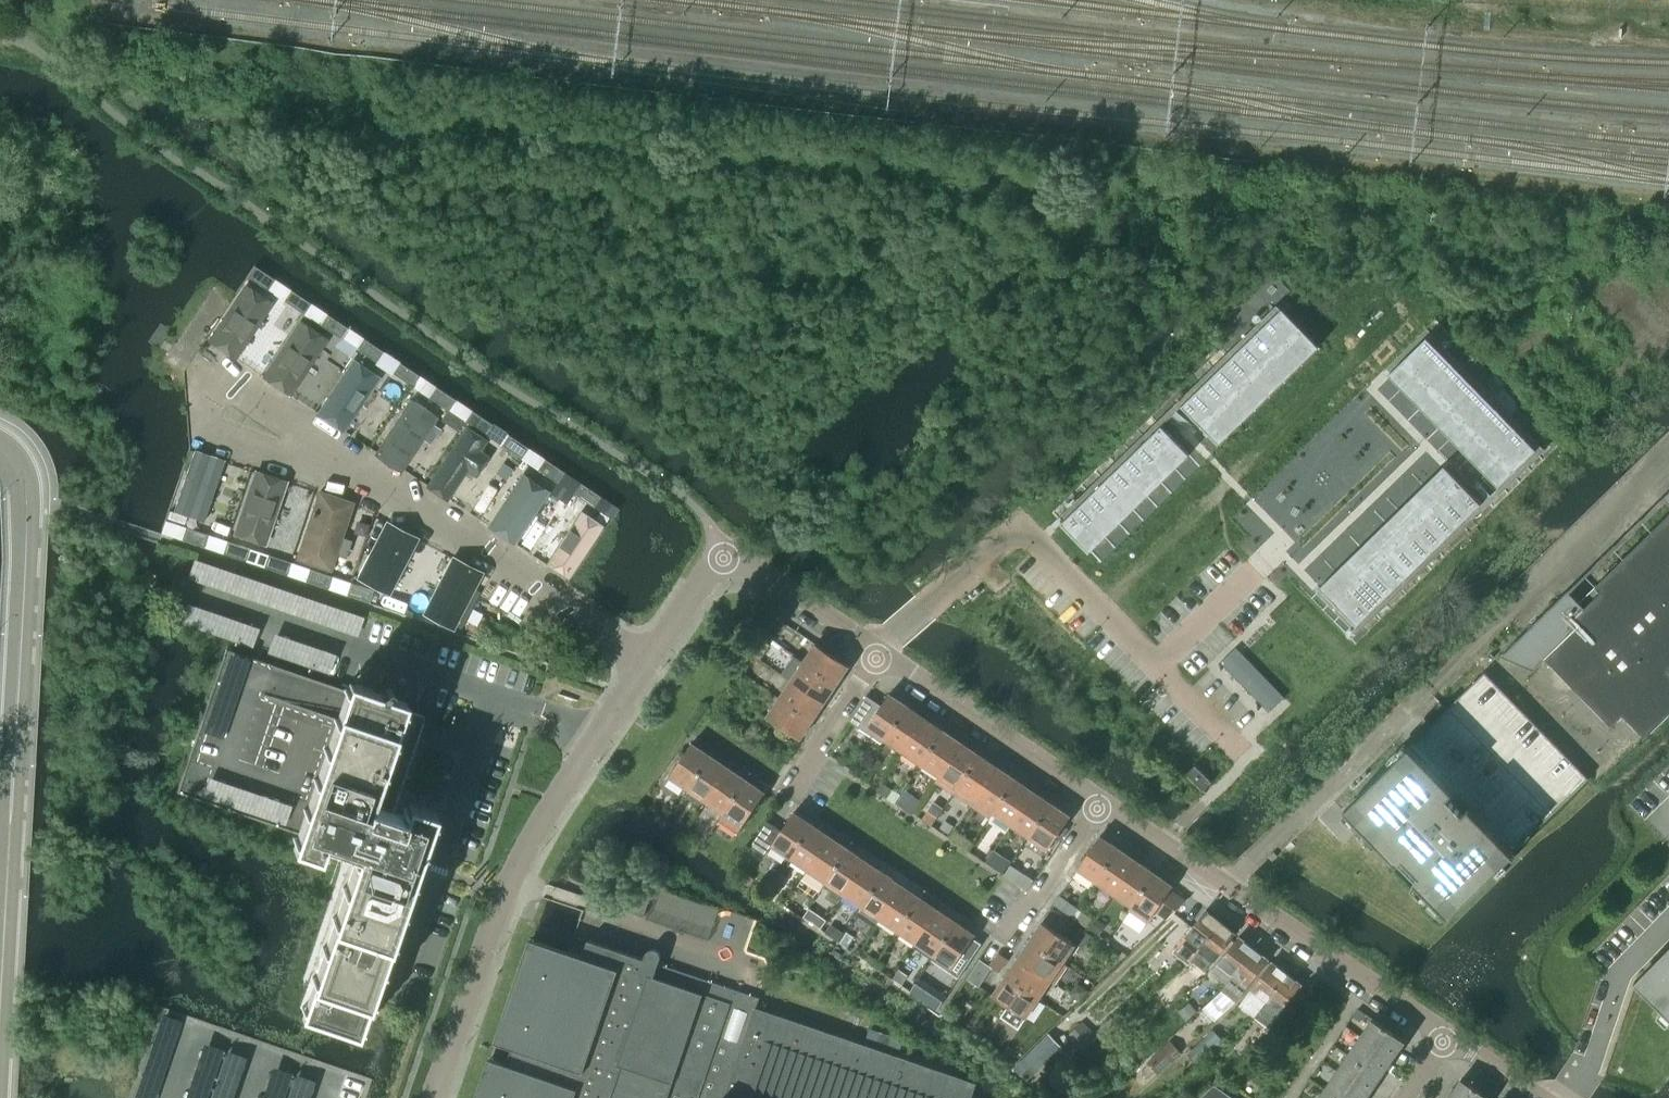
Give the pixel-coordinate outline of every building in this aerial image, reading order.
[(254,266),(247,277),(267,290),(274,280),(254,266)] [(278,301),(249,284),(208,341),(238,360),(278,301)] [(290,291),(283,301),(303,315),(310,304),(290,291)] [(1280,308),(1267,321),(1304,359),(1317,347),(1280,308)] [(326,315),(319,325),(339,339),(346,328),(326,315)] [(293,396),(333,337),(304,318),(265,377),(293,396)] [(1267,321),(1254,333),(1291,371),(1304,359),(1267,321)] [(1254,333),(1242,345),(1279,383),(1291,371),(1254,333)] [(1428,336),(1390,373),(1402,387),(1441,349),(1428,336)] [(362,339),(355,349),(375,363),(382,352),(362,339)] [(1242,345),(1229,357),(1267,395),(1279,383),(1242,345)] [(1441,349),(1402,387),(1415,399),(1453,362),(1441,349)] [(1229,357),(1217,369),(1254,407),(1267,395),(1229,357)] [(384,375),(356,358),(319,414),(345,433),(384,375)] [(1453,362),(1415,399),(1427,411),(1465,374),(1453,362)] [(399,363),(392,374),(412,387),(419,376),(399,363)] [(1217,369),(1205,381),(1242,419),(1254,407),(1217,369)] [(1465,374),(1427,411),(1439,424),(1477,387),(1465,374)] [(1205,381),(1193,393),(1230,431),(1242,419),(1205,381)] [(435,387),(428,398),(448,411),(455,401),(455,400),(435,387)] [(1477,387),(1439,424),(1450,436),(1489,399),(1477,387)] [(1193,393),(1179,406),(1216,444),(1230,431),(1193,393)] [(443,415),(416,397),(376,455),(404,472),(443,415)] [(1489,399),(1450,436),(1462,448),(1501,411),(1489,399)] [(471,411),(464,422),(484,435),(491,425),(491,424),(471,411)] [(1501,411),(1462,448),(1474,461),(1513,424),(1501,411)] [(1513,424),(1474,461),(1486,473),(1525,436),(1513,424)] [(1159,425),(1146,438),(1174,467),(1187,454),(1159,425)] [(497,449),(467,429),(428,487),(451,500),(470,469),(480,475),(497,449)] [(507,435),(500,446),(520,459),(527,449),(507,435)] [(1525,436),(1486,473),(1499,486),(1537,449),(1525,436)] [(1146,438),(1134,450),(1162,479),(1174,467),(1146,438)] [(228,460),(198,450),(176,506),(208,517),(228,460)] [(1134,450),(1121,462),(1149,491),(1162,479),(1134,450)] [(543,459),(543,460),(536,470),(556,483),(563,473),(543,459)] [(1121,462),(1109,474),(1137,503),(1149,491),(1121,462)] [(1444,465),(1431,478),(1468,516),(1481,503),(1444,465)] [(290,481),(256,470),(233,534),(268,545),(290,481)] [(1109,474),(1097,486),(1125,515),(1137,503),(1109,474)] [(1431,478),(1418,490),(1456,528),(1468,516),(1431,478)] [(548,493),(527,481),(496,529),(516,541),(548,493)] [(580,484),(573,494),(592,508),(599,497),(600,497),(580,484)] [(1097,486),(1084,498),(1112,527),(1125,515),(1097,486)] [(356,502),(320,490),(296,557),(335,571),(356,502)] [(1418,490),(1406,502),(1443,540),(1456,528),(1418,490)] [(1084,498),(1072,510),(1100,539),(1112,527),(1084,498)] [(1406,502),(1394,514),(1431,552),(1443,540),(1406,502)] [(1072,510),(1059,523),(1087,552),(1100,539),(1072,510)] [(605,527),(580,511),(547,563),(571,582),(605,527)] [(1394,514),(1382,526),(1419,564),(1431,552),(1394,514)] [(382,518),(353,576),(387,593),(416,535),(382,518)] [(1382,526),(1369,538),(1406,576),(1419,564),(1382,526)] [(181,540),(204,547),(208,535),(185,527),(181,540)] [(1369,538),(1357,550),(1394,588),(1406,576),(1369,538)] [(222,553),(245,561),(249,549),(226,541),(222,553)] [(439,549),(411,607),(453,627),(481,569),(439,549)] [(1357,550),(1345,562),(1382,600),(1394,588),(1357,550)] [(263,567),(286,575),(290,563),(267,555),(263,567)] [(1345,562),(1332,574),(1369,612),(1382,600),(1345,562)] [(331,577),(309,569),(305,581),(327,589),(331,577)] [(1332,574),(1319,587),(1356,625),(1369,612),(1332,574)] [(346,595),(368,603),(373,591),(350,583),(346,595)] [(817,643),(804,662),(838,685),(851,666),(817,643)] [(344,687),(227,647),(177,791),(294,831),(286,853),(314,863),(319,848),(352,859),(326,934),(306,993),(296,1022),(356,1042),(366,1013),(386,955),(433,819),(406,810),(393,806),(424,714),(401,706),(344,687)] [(1236,647),(1221,661),(1269,711),(1285,697),(1236,647)] [(804,662),(792,680),(826,703),(838,685),(804,662)] [(1411,744),(1348,807),(1351,809),(1357,816),(1367,826),(1401,861),(1403,864),(1405,866),(1418,879),(1451,913),(1515,851),(1589,780),(1485,673),(1420,735),(1411,744)] [(792,680),(780,698),(814,721),(826,703),(792,680)] [(885,739),(886,739),(908,705),(890,693),(882,705),(867,695),(850,721),(883,742),(885,739)] [(814,721),(780,698),(767,717),(801,739),(814,721)] [(886,739),(904,751),(926,717),(908,705),(886,739)] [(904,751),(922,763),(944,730),(926,717),(904,751)] [(922,763),(940,775),(962,742),(944,730),(922,763)] [(669,776),(688,788),(711,755),(692,742),(669,776)] [(940,775),(936,781),(954,793),(980,754),(962,742),(940,775)] [(980,754),(954,793),(972,806),(998,766),(980,754)] [(688,788),(706,800),(729,767),(711,755),(688,788)] [(1187,773),(1203,790),(1212,782),(1195,765),(1187,773)] [(998,766),(972,806),(990,818),(994,812),(1017,778),(998,766)] [(706,800),(724,813),(747,779),(729,767),(706,800)] [(994,812),(1012,824),(1034,790),(1017,778),(994,812)] [(747,779),(724,813),(720,819),(738,832),(765,792),(747,779)] [(1012,824),(1030,836),(1053,803),(1034,790),(1012,824)] [(1053,803),(1030,836),(1048,849),(1071,815),(1053,803)] [(772,845),(790,858),(813,824),(794,811),(781,830),(767,820),(750,846),(765,856),(772,845)] [(790,858),(808,870),(831,836),(813,824),(790,858)] [(1077,868),(1096,881),(1118,847),(1100,835),(1077,868)] [(808,870),(826,882),(849,848),(831,836),(808,870)] [(1096,881),(1113,893),(1136,860),(1118,847),(1096,881)] [(842,897),(844,894),(867,860),(849,848),(826,882),(824,885),(842,897)] [(1279,854),(1275,850),(1270,855),(1274,859),(1279,854)] [(844,894),(862,906),(885,872),(867,860),(844,894)] [(1113,893),(1132,905),(1154,872),(1136,860),(1113,893)] [(878,922),(880,918),(903,885),(885,872),(862,906),(860,910),(878,922)] [(1154,872),(1132,905),(1129,909),(1148,922),(1156,909),(1167,917),(1185,900),(1169,890),(1173,884),(1154,872)] [(880,918),(898,931),(921,897),(903,885),(880,918)] [(898,931),(916,943),(939,909),(921,897),(898,931)] [(1051,907),(1042,920),(1065,936),(1073,923),(1051,907)] [(916,943),(934,955),(957,921),(939,909),(916,943)] [(1189,963),(1192,959),(1221,921),(1207,909),(1174,950),(1189,963)] [(1042,920),(1029,939),(1063,963),(1076,944),(1065,936),(1042,920)] [(957,921),(934,955),(953,968),(975,934),(957,921)] [(1221,921),(1192,959),(1206,971),(1236,933),(1221,921)] [(1213,971),(1228,982),(1255,948),(1240,936),(1213,971)] [(977,1083),(756,1008),(760,998),(659,964),(660,959),(661,956),(660,953),(658,951),(656,949),(653,949),(650,950),(648,951),(646,954),(645,959),(589,940),(583,956),(530,938),(495,1042),(512,1048),(507,1063),(490,1057),(476,1097),(972,1097),(977,1083)] [(1029,939),(1017,958),(1051,981),(1056,984),(1068,966),(1063,963),(1029,939)] [(1646,967),(1636,978),(1639,981),(1647,990),(1668,1011),(1668,944),(1646,967)] [(1228,982),(1222,989),(1237,1001),(1248,985),(1269,959),(1255,948),(1228,982)] [(999,952),(990,965),(993,967),(999,971),(1008,958),(999,952)] [(1017,958),(1005,976),(1039,999),(1051,981),(1017,958)] [(980,959),(968,978),(981,986),(993,967),(990,965),(980,959)] [(1240,1004),(1254,1015),(1287,973),(1273,961),(1252,988),(1240,1004)] [(1287,973),(1254,1015),(1269,1027),(1302,985),(1287,973)] [(920,976),(911,989),(938,1008),(947,995),(920,976)] [(1039,999),(1005,976),(993,995),(1008,1005),(1001,1017),(1019,1029),(1039,999)] [(1373,1019),(1360,1036),(1393,1058),(1405,1041),(1373,1019)] [(1360,1036),(1349,1054),(1381,1076),(1393,1058),(1360,1036)] [(1024,1069),(1041,1087),(1065,1064),(1049,1047),(1024,1069)] [(1349,1054),(1337,1072),(1370,1093),(1381,1076),(1349,1054)] [(1325,1089),(1339,1097),(1366,1097),(1370,1093),(1337,1072),(1325,1089)] [(1447,1095),(1452,1097),(1490,1097),(1461,1078),(1454,1088),(1452,1087),(1447,1095)] [(1213,1086),(1200,1097),(1230,1097),(1213,1086)] [(1319,1097),(1339,1097),(1325,1089),(1319,1097)]
